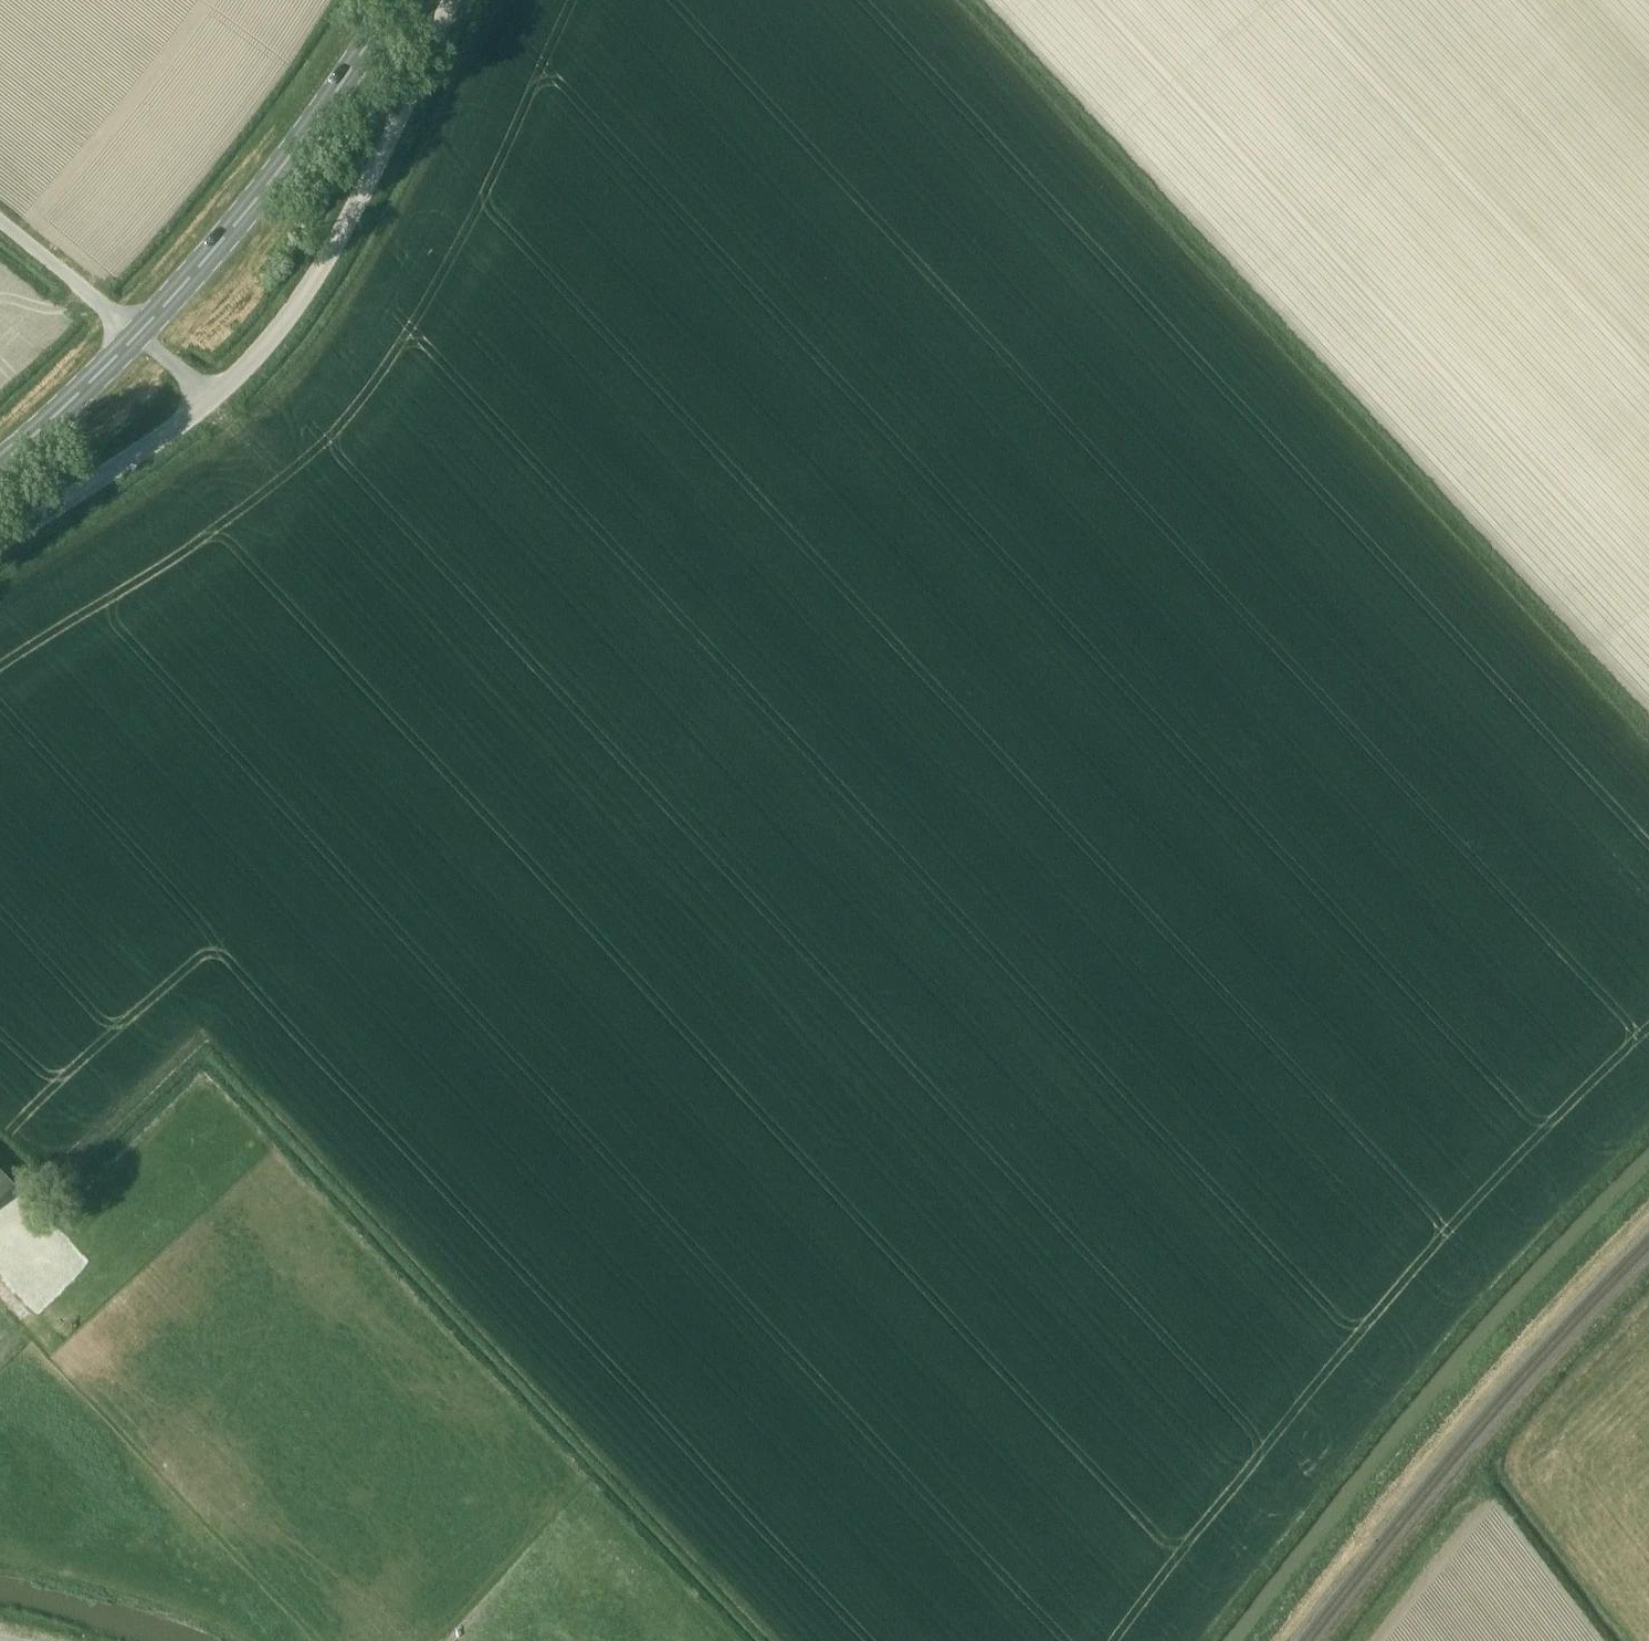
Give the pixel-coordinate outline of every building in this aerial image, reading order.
[(0,1167),(0,1197),(15,1183),(0,1167)]
